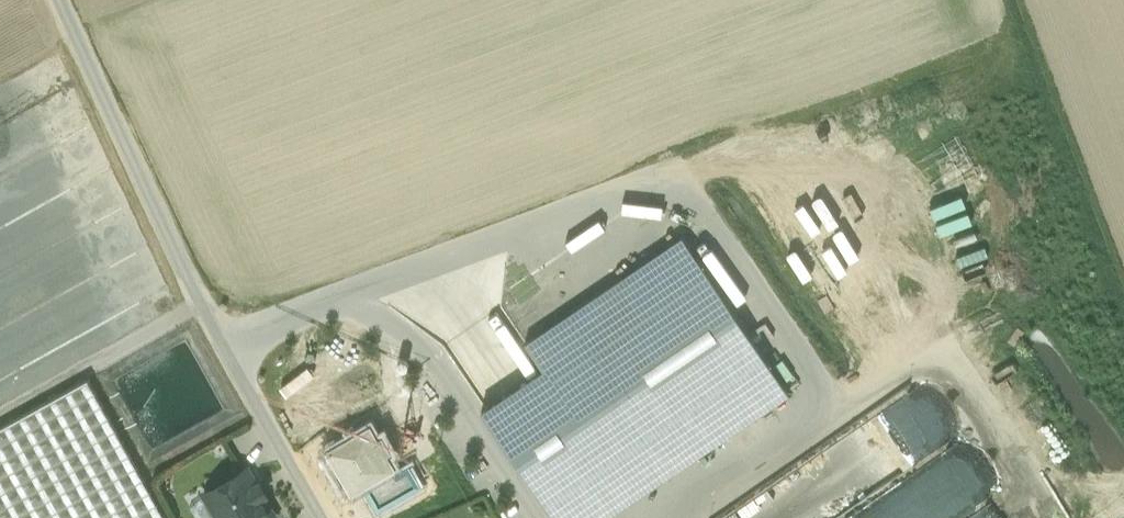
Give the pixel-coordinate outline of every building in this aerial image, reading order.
[(778,396),(680,252),(538,348),(556,375),(493,418),(561,517),(597,517),(778,396)] [(0,428),(0,517),(165,517),(87,379),(0,428)] [(716,515),(716,517),(775,517),(776,516),(792,515),(792,510),(802,517),(951,517),(992,492),(970,456),(950,440),(917,461),(895,426),(877,412),(716,515)] [(229,476),(227,483),(206,495),(218,517),(222,514),(225,517),(275,517),(262,496),(266,494),(259,482),(255,484),(248,471),(242,474),(235,472),(229,476)]
